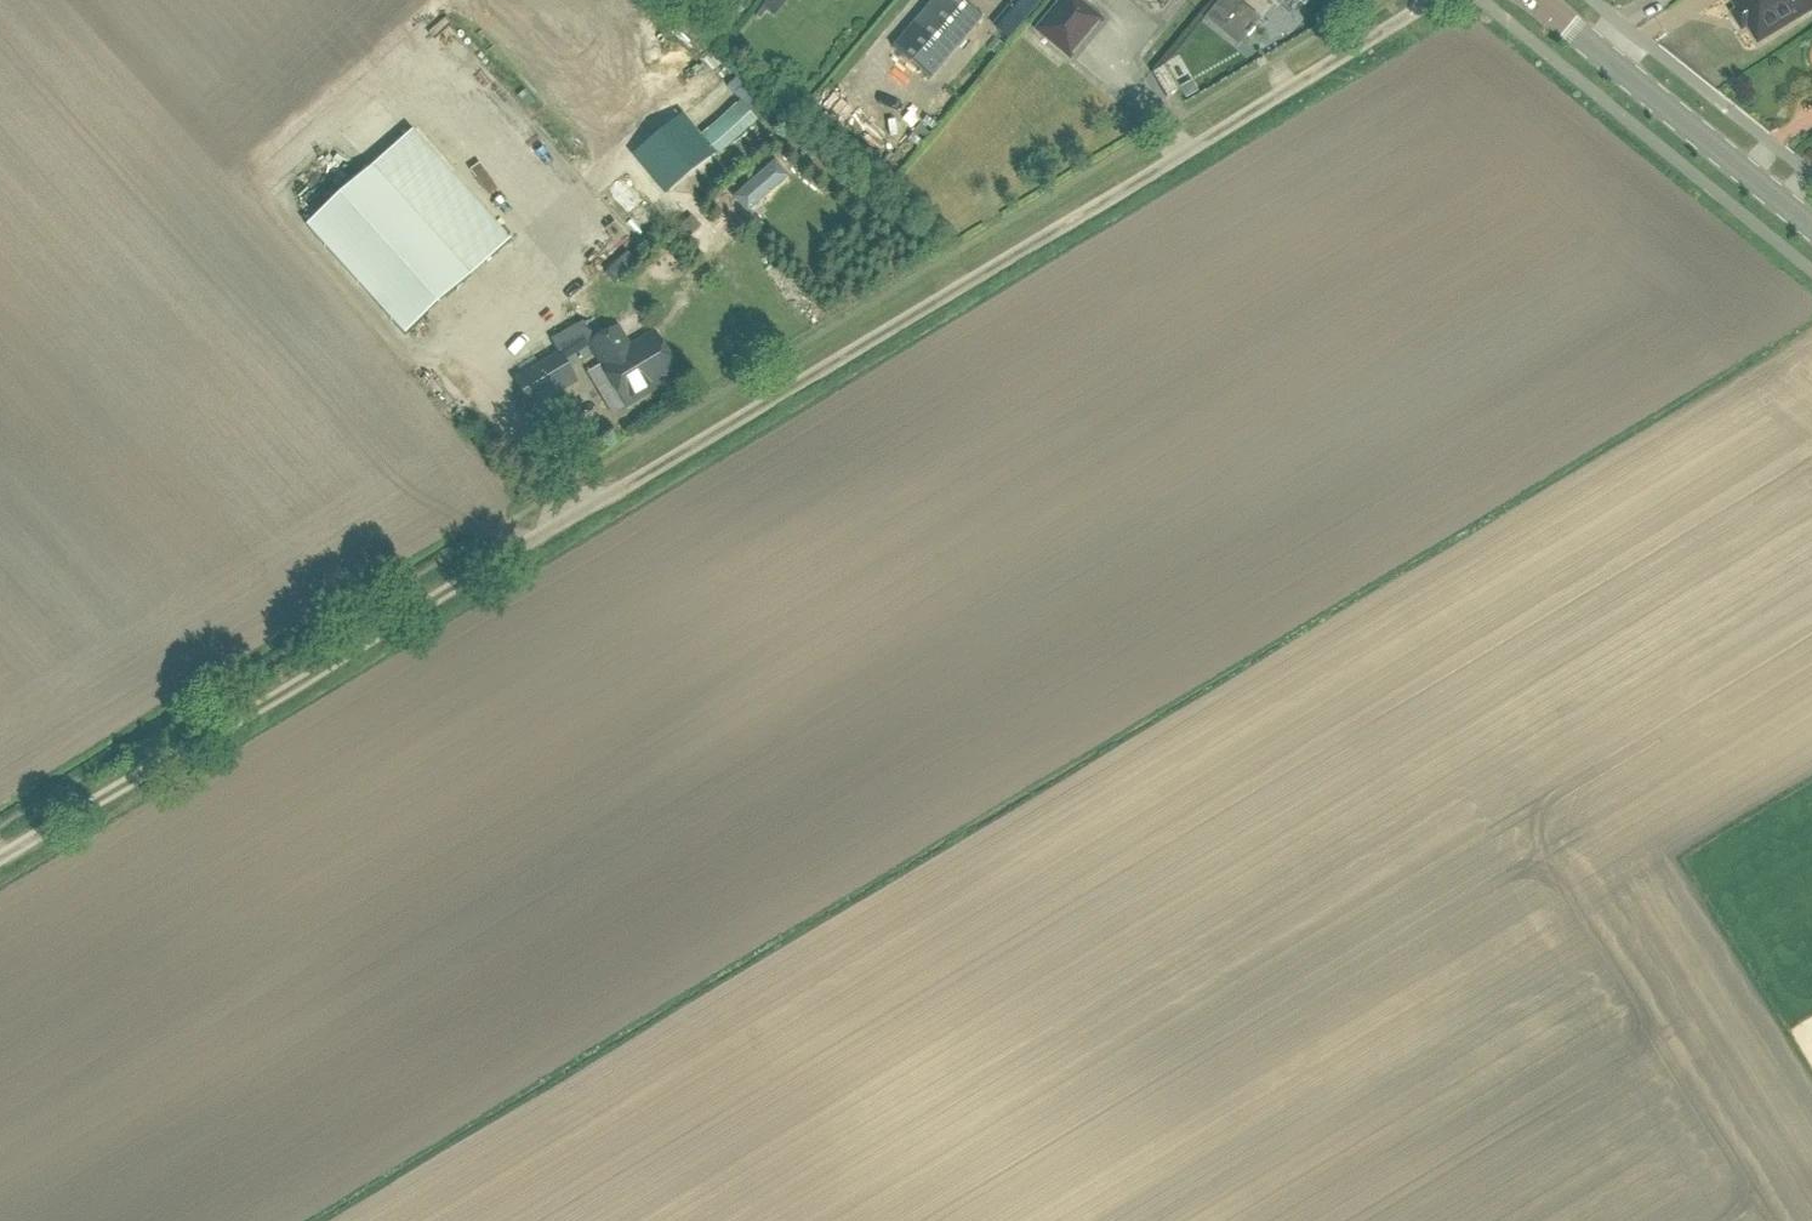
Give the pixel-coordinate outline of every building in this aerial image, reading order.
[(932,83),(984,21),(959,0),(939,0),(895,52),(932,83)] [(1074,0),(1067,0),(1039,33),(1070,58),(1100,21),(1074,0)] [(1210,16),(1242,42),(1247,36),(1249,38),(1255,31),(1253,29),(1258,23),(1251,17),(1231,0),(1223,0),(1210,16)] [(1278,9),(1286,0),(1267,0),(1278,9)] [(1304,10),(1312,0),(1292,0),(1304,10)] [(1799,20),(1787,0),(1734,0),(1741,12),(1736,15),(1744,29),(1750,26),(1760,43),(1799,20)] [(1010,40),(1025,23),(1014,14),(1000,32),(1010,40)] [(1168,99),(1179,92),(1165,68),(1154,75),(1168,99)] [(1192,82),(1179,90),(1186,101),(1198,93),(1192,82)] [(762,129),(752,104),(707,122),(717,147),(762,129)] [(693,123),(684,129),(698,152),(707,146),(693,123)] [(307,228),(405,336),(511,241),(413,133),(307,228)] [(631,350),(619,330),(591,346),(603,366),(603,367),(627,409),(661,389),(657,382),(677,371),(656,335),(631,350)] [(516,382),(532,410),(576,384),(559,356),(516,382)]
